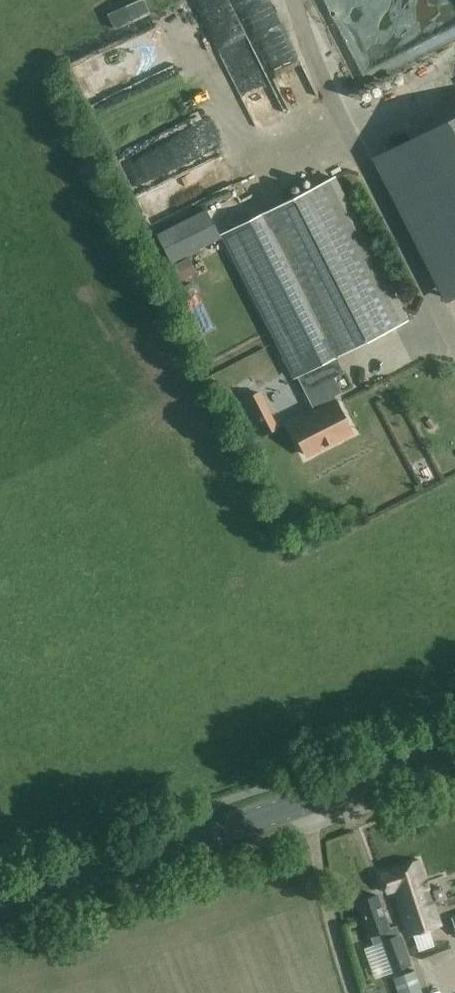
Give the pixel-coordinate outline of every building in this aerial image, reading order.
[(150,14),(143,0),(138,0),(107,14),(114,30),(150,14)] [(173,63),(120,79),(125,97),(161,86),(159,79),(177,74),(173,63)] [(110,144),(125,178),(159,163),(171,190),(190,182),(186,174),(198,169),(195,162),(215,153),(207,134),(196,138),(184,111),(110,144)] [(377,155),(450,298),(454,296),(454,115),(377,155)] [(158,173),(131,185),(142,210),(168,199),(158,173)] [(334,176),(226,230),(299,375),(337,356),(407,320),(334,176)] [(178,209),(146,225),(157,245),(188,228),(178,209)] [(179,280),(196,271),(188,256),(171,266),(179,280)] [(185,296),(195,291),(190,282),(180,286),(185,296)] [(287,358),(258,372),(273,403),(302,389),(287,358)] [(341,390),(334,375),(322,381),(306,389),(317,410),(292,423),(307,453),(352,430),(337,400),(336,400),(333,394),(341,390)] [(259,391),(246,398),(264,433),(277,426),(259,391)] [(429,418),(424,421),(429,428),(434,425),(429,418)] [(392,890),(401,916),(408,935),(439,924),(416,860),(385,871),(386,872),(379,875),(386,893),(392,890)] [(397,925),(388,928),(377,895),(358,901),(373,944),(381,941),(392,971),(411,964),(397,925)] [(393,978),(398,992),(422,992),(414,970),(393,978)]
